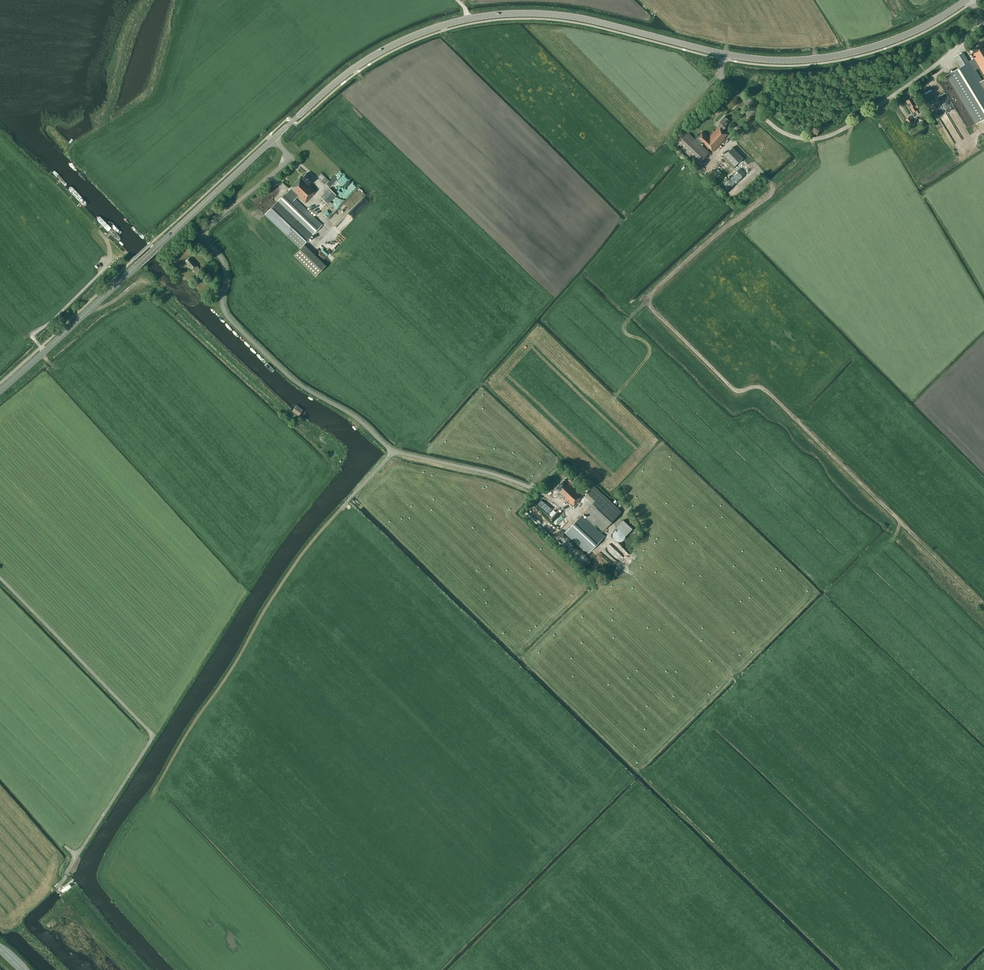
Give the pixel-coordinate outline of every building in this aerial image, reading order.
[(960,67),(946,75),(976,124),(983,119),(983,79),(982,81),(975,69),(979,66),(983,75),(983,40),(968,49),(974,58),(969,62),(963,52),(955,57),(960,67)] [(932,89),(927,91),(935,109),(940,106),(932,89)] [(911,97),(906,100),(910,108),(911,108),(913,112),(917,110),(916,108),(921,105),(915,96),(912,98),(911,97)] [(725,116),(719,122),(720,122),(718,125),(719,126),(718,126),(719,126),(709,137),(703,131),(695,139),(686,131),(675,143),(698,164),(709,152),(700,143),(702,141),(713,151),(725,138),(724,137),(727,134),(723,130),(726,127),(725,126),(730,120),(725,116)] [(951,136),(957,131),(953,127),(947,131),(951,136)] [(734,166),(743,158),(733,147),(724,155),(734,166)] [(357,207),(358,207),(355,204),(355,205),(356,194),(353,191),(356,189),(356,185),(351,179),(348,182),(348,178),(343,172),(341,194),(342,196),(337,195),(333,198),(333,203),(329,203),(328,204),(332,208),(332,205),(335,203),(334,208),(325,215),(328,218),(333,214),(338,221),(335,223),(335,225),(357,207)] [(322,224),(312,215),(293,197),(296,194),(305,203),(313,195),(312,194),(316,191),(309,184),(313,180),(306,173),(302,178),(301,178),(300,177),(289,188),(290,189),(287,191),(264,214),(284,232),(295,221),(311,236),(322,224)] [(329,188),(320,197),(327,203),(336,195),(329,188)] [(361,199),(364,205),(370,201),(366,196),(361,199)] [(293,255),(315,276),(325,265),(304,244),(293,255)] [(190,257),(185,261),(189,265),(193,270),(195,272),(199,268),(197,266),(190,257)] [(300,414),(303,409),(296,405),(292,411),(298,416),(300,414)] [(574,506),(580,500),(579,499),(584,494),(576,488),(575,489),(571,485),(572,483),(575,481),(571,477),(568,480),(569,481),(568,482),(565,479),(556,489),(574,506)] [(585,496),(593,503),(584,512),(587,515),(585,517),(582,514),(565,533),(588,554),(605,536),(595,526),(596,524),(603,531),(621,512),(595,486),(585,496)] [(533,503),(540,509),(546,501),(537,494),(535,498),(536,499),(533,503)] [(619,529),(626,536),(632,528),(623,520),(616,527),(619,529)] [(614,549),(610,553),(615,559),(618,556),(616,554),(617,552),(614,549)]
